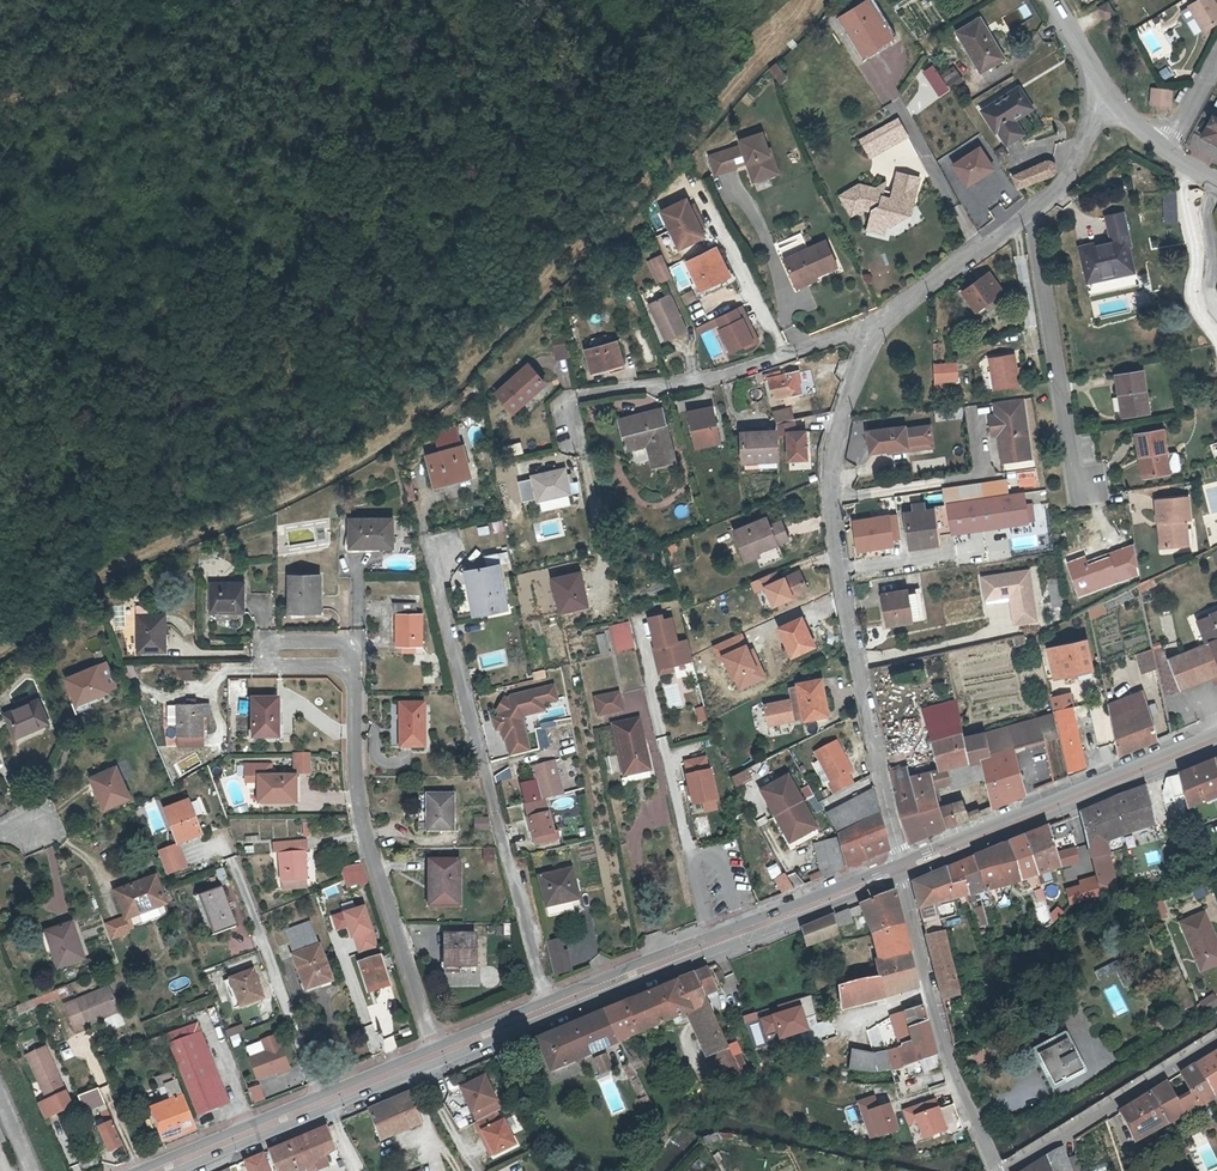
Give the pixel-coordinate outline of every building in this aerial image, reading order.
[(1216,10),(1212,12),(1209,8),(1216,4),(1216,0),(1192,0),(1195,4),(1188,9),(1201,33),(1216,24),(1216,12),(1216,10)] [(864,58),(878,49),(891,41),(868,6),(842,23),(864,58)] [(1114,24),(1105,10),(1096,16),(1104,30),(1114,24)] [(981,74),(1005,58),(980,18),(955,34),(981,74)] [(1193,19),(1187,22),(1193,35),(1199,32),(1193,19)] [(864,58),(842,23),(837,26),(863,66),(881,54),(878,49),(864,58)] [(1155,26),(1139,35),(1151,57),(1170,47),(1172,50),(1183,44),(1174,28),(1159,36),(1158,33),(1159,32),(1155,26)] [(1162,80),(1171,76),(1167,66),(1158,70),(1162,80)] [(778,68),(772,75),(782,87),(789,81),(778,68)] [(956,97),(967,89),(954,69),(942,77),(956,97)] [(952,92),(941,75),(935,79),(946,96),(952,92)] [(1019,86),(981,110),(995,132),(996,131),(1005,145),(1023,134),(1015,120),(1033,109),(1019,86)] [(1157,100),(1168,101),(1169,91),(1149,90),(1148,104),(1157,104),(1157,100)] [(952,92),(946,96),(950,102),(956,98),(952,92)] [(1211,116),(1200,137),(1216,146),(1216,119),(1211,116)] [(879,131),(889,148),(908,136),(898,120),(879,131)] [(889,148),(879,131),(862,141),(872,158),(889,148)] [(747,149),(716,159),(722,177),(743,170),(740,161),(750,158),(758,184),(777,178),(771,160),(775,159),(773,152),(767,137),(746,144),(747,149)] [(966,185),(993,168),(979,147),(952,163),(966,185)] [(998,158),(1005,153),(1000,147),(993,151),(998,158)] [(775,151),(773,152),(775,159),(771,160),(777,178),(783,176),(775,151)] [(1005,153),(998,158),(1000,161),(1007,156),(1005,153)] [(1017,187),(1051,175),(1053,174),(1054,172),(1056,170),(1055,168),(1055,166),(1054,164),(1052,164),(1050,164),(1047,164),(1013,177),(1017,187)] [(859,184),(851,189),(840,195),(851,215),(862,209),(872,211),(868,230),(885,234),(887,225),(892,227),(911,215),(909,213),(903,203),(904,199),(905,196),(913,198),(914,198),(920,179),(898,173),(892,192),(890,199),(882,197),(883,195),(883,194),(883,193),(882,191),(881,190),(880,190),(875,188),(861,184),(859,184)] [(890,199),(892,192),(884,190),(886,182),(875,188),(880,190),(881,190),(882,191),(883,193),(883,194),(883,195),(882,197),(890,199)] [(1165,204),(1179,202),(1177,194),(1175,184),(1161,187),(1165,204)] [(664,203),(682,242),(708,230),(705,222),(704,220),(706,219),(697,200),(695,201),(694,198),(690,191),(664,203)] [(903,203),(909,213),(913,198),(905,196),(904,199),(903,203)] [(704,220),(705,222),(709,220),(698,197),(694,198),(695,201),(697,200),(706,219),(704,220)] [(1179,202),(1165,204),(1167,216),(1181,213),(1179,202)] [(1089,266),(1092,280),(1114,276),(1113,274),(1134,270),(1129,238),(1131,237),(1127,213),(1109,215),(1113,241),(1116,240),(1117,242),(1118,247),(1108,249),(1109,252),(1099,254),(1098,245),(1097,242),(1079,245),(1083,268),(1089,266)] [(812,249),(807,237),(784,248),(789,259),(802,287),(823,278),(821,274),(841,265),(830,241),(812,249)] [(721,276),(731,271),(719,242),(689,255),(705,291),(724,282),(721,276)] [(1118,247),(1117,242),(1098,245),(1099,254),(1109,252),(1108,249),(1118,247)] [(653,260),(663,282),(672,278),(663,256),(653,260)] [(663,282),(653,260),(648,262),(658,284),(663,282)] [(1089,266),(1083,268),(1085,281),(1092,280),(1089,266)] [(977,310),(1002,291),(988,273),(962,292),(977,310)] [(692,290),(680,293),(683,303),(694,300),(692,290)] [(666,343),(687,333),(671,296),(650,305),(666,343)] [(738,312),(718,321),(723,332),(721,333),(731,356),(746,349),(747,352),(760,346),(751,327),(747,329),(744,323),(743,323),(738,312)] [(566,332),(552,334),(556,356),(569,353),(566,332)] [(591,370),(621,362),(616,341),(585,348),(591,370)] [(942,349),(933,349),(937,409),(945,408),(942,349)] [(1015,353),(989,356),(994,389),(1019,386),(1015,353)] [(530,387),(541,378),(525,361),(494,390),(512,409),(533,390),(530,387)] [(778,375),(767,378),(772,397),(783,394),(789,392),(790,397),(797,395),(795,390),(800,389),(797,380),(800,379),(797,369),(778,375)] [(778,375),(777,370),(759,375),(760,380),(767,378),(778,375)] [(1134,411),(1135,415),(1149,414),(1144,372),(1117,375),(1122,412),(1134,411)] [(1022,398),(993,402),(995,415),(988,416),(991,435),(998,434),(1003,434),(1003,439),(999,439),(1000,450),(1012,448),(1014,460),(1031,458),(1022,398)] [(623,446),(624,446),(624,447),(645,441),(652,464),(676,457),(661,404),(617,416),(623,440),(622,441),(623,446)] [(695,447),(718,443),(710,407),(688,412),(695,447)] [(771,412),(775,422),(793,418),(790,407),(771,412)] [(937,409),(934,410),(936,421),(951,419),(951,414),(950,408),(945,408),(937,409)] [(793,418),(775,422),(776,432),(776,435),(787,432),(789,459),(807,459),(806,431),(795,431),(793,418)] [(904,427),(867,432),(870,453),(907,448),(906,445),(931,442),(929,427),(905,430),(904,427)] [(435,438),(438,454),(462,450),(458,430),(435,438)] [(777,459),(776,432),(742,434),(745,460),(777,459)] [(1147,455),(1150,476),(1171,473),(1164,432),(1137,436),(1140,456),(1147,455)] [(932,448),(931,442),(906,445),(907,448),(906,448),(906,451),(932,448)] [(1012,448),(1000,450),(1002,462),(1014,460),(1012,448)] [(453,483),(469,480),(462,450),(427,457),(433,484),(453,481),(453,483)] [(1147,455),(1140,456),(1144,477),(1150,476),(1147,455)] [(699,464),(701,475),(714,472),(712,462),(699,464)] [(570,473),(565,475),(563,467),(532,475),(533,476),(518,479),(523,499),(535,496),(536,499),(538,498),(540,509),(570,503),(567,492),(569,491),(567,482),(571,481),(570,473)] [(979,501),(977,485),(961,488),(963,503),(979,501)] [(946,506),(963,503),(961,488),(944,490),(946,506)] [(1028,523),(1028,521),(1034,521),(1031,505),(1025,506),(1024,494),(979,501),(963,503),(946,506),(934,507),(934,510),(927,511),(927,508),(920,509),(920,513),(908,514),(913,548),(939,545),(938,536),(1010,525),(1028,523)] [(1162,521),(1164,546),(1188,545),(1185,519),(1190,519),(1188,496),(1155,499),(1158,522),(1162,521)] [(903,538),(900,515),(856,521),(860,551),(895,545),(894,540),(903,538)] [(490,533),(503,531),(501,519),(488,521),(490,533)] [(783,524),(771,528),(768,520),(736,532),(746,562),(760,558),(758,553),(789,542),(783,524)] [(347,550),(390,549),(390,521),(347,521),(347,550)] [(1076,558),(1082,592),(1129,575),(1120,550),(1110,553),(1111,555),(1089,564),(1086,555),(1076,558)] [(495,552),(483,555),(485,567),(468,571),(478,613),(508,606),(495,552)] [(1082,592),(1076,558),(1069,562),(1080,593),(1082,592)] [(580,584),(584,583),(582,570),(551,577),(558,612),(585,606),(580,584)] [(1030,571),(983,578),(986,594),(1003,592),(1004,594),(1010,593),(1015,623),(1037,620),(1030,571)] [(755,581),(752,582),(756,591),(766,587),(767,590),(772,602),(806,586),(801,575),(800,572),(779,581),(776,572),(755,581)] [(303,609),(303,614),(317,613),(316,576),(285,576),(286,609),(303,609)] [(1064,604),(1060,576),(1050,578),(1053,606),(1064,604)] [(1154,580),(1143,585),(1140,587),(1141,593),(1157,585),(1154,580)] [(206,616),(241,614),(240,586),(206,586),(206,616)] [(806,586),(772,602),(774,606),(793,598),(791,594),(807,588),(806,586)] [(791,594),(793,598),(808,592),(807,588),(791,594)] [(890,625),(924,621),(920,589),(885,594),(890,625)] [(1003,592),(986,594),(987,600),(1011,596),(1010,593),(1004,594),(1003,592)] [(414,613),(414,603),(392,603),(391,612),(414,613)] [(1090,620),(1107,613),(1103,603),(1086,609),(1090,620)] [(1161,686),(1163,695),(1179,688),(1181,691),(1213,678),(1216,687),(1216,686),(1216,612),(1212,614),(1212,616),(1199,621),(1208,642),(1169,660),(1164,648),(1161,649),(1160,647),(1153,648),(1154,650),(1158,670),(1161,686)] [(420,648),(420,614),(395,614),(394,647),(420,648)] [(662,614),(649,617),(656,647),(661,645),(666,666),(692,660),(688,639),(677,642),(671,617),(663,619),(662,614)] [(135,655),(162,654),(161,618),(134,618),(135,655)] [(629,619),(611,623),(616,647),(634,643),(629,619)] [(804,630),(807,628),(802,619),(780,629),(793,657),(812,648),(804,630)] [(602,650),(609,649),(605,632),(598,633),(602,650)] [(1023,635),(1012,636),(1013,645),(1024,644),(1023,635)] [(1086,641),(1050,648),(1053,662),(1055,662),(1057,675),(1091,668),(1086,641)] [(1143,675),(1158,670),(1154,650),(1135,655),(1143,675)] [(102,692),(111,689),(101,664),(61,681),(69,703),(70,704),(90,696),(91,698),(92,698),(103,694),(102,692)] [(125,666),(127,677),(135,676),(133,665),(125,666)] [(178,670),(178,681),(192,680),(191,669),(178,670)] [(228,694),(242,693),(241,679),(228,680),(228,694)] [(805,721),(829,716),(822,679),(798,684),(805,721)] [(509,756),(528,750),(524,733),(516,735),(514,724),(515,724),(513,717),(517,711),(522,714),(542,708),(540,701),(555,697),(551,683),(508,695),(506,699),(502,696),(494,710),(498,712),(496,716),(496,718),(495,718),(498,729),(499,728),(502,739),(505,739),(509,756)] [(1109,706),(1119,754),(1157,738),(1151,717),(1141,691),(1109,706)] [(70,704),(69,703),(66,704),(67,705),(70,715),(87,708),(85,703),(93,700),(92,698),(91,698),(90,696),(70,704)] [(604,718),(626,713),(623,697),(600,702),(604,718)] [(932,730),(962,720),(958,699),(958,698),(928,708),(932,730)] [(200,702),(175,702),(175,703),(175,723),(175,745),(201,745),(200,702)] [(175,723),(175,703),(165,703),(165,723),(175,723)] [(397,747),(422,747),(421,704),(398,703),(397,747)] [(43,727),(33,704),(0,718),(0,719),(11,742),(43,727)] [(1060,738),(1068,775),(1087,767),(1074,706),(1054,711),(1054,714),(1060,738)] [(271,729),(276,729),(275,707),(250,708),(250,747),(272,747),(271,729)] [(522,714),(517,711),(513,717),(515,724),(514,724),(516,735),(524,733),(519,720),(522,714)] [(971,761),(971,764),(983,760),(1014,751),(1046,742),(1060,738),(1054,714),(966,739),(971,761)] [(962,720),(932,730),(939,773),(971,764),(971,761),(966,739),(962,720)] [(623,779),(626,778),(626,781),(620,783),(622,789),(629,787),(629,786),(650,781),(638,723),(612,729),(623,779)] [(533,733),(539,750),(549,747),(544,730),(533,733)] [(837,737),(816,749),(831,780),(828,782),(833,791),(853,781),(848,770),(853,768),(837,737)] [(1046,742),(1014,751),(1026,792),(1055,781),(1046,742)] [(173,745),(159,746),(160,757),(174,755),(173,745)] [(1014,751),(983,760),(994,806),(1026,792),(1014,751)] [(307,767),(306,754),(293,754),(293,767),(307,767)] [(707,757),(684,763),(687,776),(685,777),(692,808),(720,802),(713,771),(710,772),(707,757)] [(544,798),(562,793),(553,759),(532,765),(536,781),(521,785),(526,802),(524,802),(535,843),(559,837),(557,829),(553,831),(544,798)] [(1184,773),(1199,828),(1216,822),(1216,759),(1184,773)] [(939,773),(931,775),(935,790),(938,788),(939,790),(986,775),(983,760),(971,764),(939,773)] [(112,767),(89,776),(97,797),(95,798),(100,809),(125,798),(112,767)] [(269,768),(244,768),(244,779),(256,779),(256,806),(294,806),(294,779),(269,779),(269,768)] [(508,769),(493,774),(497,784),(511,779),(508,769)] [(893,786),(911,781),(908,769),(891,774),(893,786)] [(753,782),(748,771),(733,779),(739,789),(753,782)] [(911,781),(930,838),(949,830),(943,807),(939,790),(938,788),(935,790),(931,775),(912,780),(911,781)] [(788,776),(766,788),(774,804),(777,802),(789,823),(786,825),(795,841),(817,829),(788,776)] [(911,781),(893,786),(895,794),(895,795),(897,803),(912,845),(930,838),(911,781)] [(1156,824),(1148,786),(1082,814),(1100,881),(1103,896),(1119,891),(1107,843),(1156,824)] [(774,804),(766,788),(760,791),(790,843),(795,841),(786,825),(789,823),(777,802),(774,804)] [(875,790),(828,815),(840,838),(826,842),(815,845),(823,877),(848,870),(893,854),(881,817),(875,790)] [(428,830),(454,830),(452,794),(427,794),(428,830)] [(953,803),(960,824),(971,820),(965,800),(953,803)] [(821,801),(817,803),(814,805),(817,812),(824,809),(821,801)] [(953,803),(943,807),(949,830),(960,824),(953,803)] [(178,849),(200,841),(187,807),(165,816),(178,849)] [(473,816),(473,830),(487,830),(487,816),(473,816)] [(695,818),(698,839),(709,837),(706,816),(695,818)] [(1028,838),(1040,878),(1064,869),(1051,827),(1050,827),(1028,838)] [(1040,878),(1028,838),(998,848),(1008,886),(1040,878)] [(282,881),(285,881),(307,878),(304,852),(308,851),(307,841),(272,845),(273,856),(278,855),(281,881),(282,881)] [(1008,886),(998,848),(975,857),(985,893),(988,892),(1008,886)] [(178,849),(156,858),(165,881),(188,873),(178,849)] [(985,893),(975,857),(946,869),(950,883),(962,879),(965,890),(967,898),(976,895),(985,893)] [(459,860),(430,861),(430,893),(432,892),(432,903),(459,903),(459,860)] [(367,885),(359,862),(340,868),(347,886),(358,882),(360,887),(367,885)] [(546,905),(577,899),(571,869),(541,875),(546,905)] [(936,901),(965,890),(962,879),(950,883),(946,869),(913,883),(926,935),(942,931),(936,901)] [(794,889),(785,872),(774,878),(783,893),(794,889)] [(282,881),(283,889),(306,886),(305,878),(285,881),(282,881)] [(1103,896),(1100,881),(1065,889),(1069,903),(1103,896)] [(129,936),(168,921),(154,884),(115,899),(129,936)] [(339,884),(324,886),(326,898),(341,895),(339,884)] [(216,934),(238,925),(223,887),(200,896),(216,934)] [(880,957),(914,950),(898,888),(872,898),(886,933),(875,937),(880,957)] [(1043,927),(1062,920),(1058,908),(1048,911),(1039,888),(1030,892),(1043,927)] [(967,898),(965,890),(936,901),(942,931),(946,930),(941,909),(967,899),(967,898)] [(967,898),(967,899),(971,915),(976,929),(983,927),(976,895),(967,898)] [(886,933),(872,898),(860,903),(875,937),(886,933)] [(354,936),(360,953),(377,947),(364,907),(344,913),(352,937),(354,936)] [(834,914),(839,927),(854,922),(850,908),(834,914)] [(1208,920),(1206,913),(1184,922),(1204,971),(1216,965),(1216,934),(1211,920),(1208,920)] [(839,927),(834,914),(802,927),(808,945),(841,932),(839,927)] [(285,930),(294,954),(322,944),(313,920),(285,930)] [(68,925),(45,933),(54,957),(51,958),(55,970),(81,961),(68,925)] [(942,931),(926,935),(944,1004),(963,998),(946,930),(942,931)] [(668,936),(670,939),(671,941),(680,937),(679,935),(678,932),(673,934),(668,936)] [(476,935),(444,934),(444,955),(460,955),(460,957),(476,957),(476,935)] [(558,943),(548,945),(556,977),(574,973),(569,954),(565,956),(561,942),(558,943)] [(335,979),(323,946),(296,955),(308,989),(335,979)] [(883,982),(887,996),(922,987),(914,950),(880,957),(878,958),(882,977),(883,982)] [(368,991),(388,984),(379,955),(359,962),(368,991)] [(1117,974),(1125,989),(1134,985),(1121,960),(1095,973),(1100,982),(1117,974)] [(707,967),(685,976),(705,1017),(713,1013),(706,996),(718,991),(707,967)] [(240,1006),(264,998),(254,970),(230,978),(240,1006)] [(685,976),(677,980),(693,1011),(690,1013),(692,1017),(695,1029),(717,1020),(713,1013),(705,1017),(685,976)] [(864,980),(841,988),(843,1008),(887,996),(883,982),(882,977),(864,980)] [(677,980),(622,1003),(638,1034),(681,1016),(690,1013),(693,1011),(677,980)] [(53,990),(57,1000),(68,995),(65,985),(53,990)] [(84,1024),(116,1012),(108,988),(75,1001),(84,1024)] [(57,1000),(53,990),(35,997),(39,1005),(39,1007),(58,1000),(57,1000)] [(1216,1008),(1216,1001),(1214,996),(1201,1003),(1207,1013),(1216,1008)] [(34,997),(23,1001),(17,1003),(21,1012),(39,1005),(35,997),(34,997)] [(802,1016),(813,1015),(810,997),(799,998),(802,1016)] [(638,1034),(622,1003),(604,1011),(619,1041),(625,1038),(638,1034)] [(931,1022),(926,1004),(892,1014),(900,1042),(913,1038),(911,1027),(931,1022)] [(775,1042),(806,1032),(798,1006),(757,1019),(764,1040),(773,1037),(775,1042)] [(619,1041),(604,1011),(537,1039),(550,1070),(619,1041)] [(740,1070),(717,1020),(695,1029),(718,1080),(735,1073),(740,1070)] [(901,1049),(905,1063),(939,1053),(931,1022),(911,1027),(913,1038),(900,1042),(901,1049)] [(199,1023),(175,1032),(176,1033),(167,1036),(200,1115),(232,1101),(199,1023)] [(631,1051),(625,1038),(619,1041),(625,1054),(631,1051)] [(1060,1091),(1089,1075),(1071,1044),(1043,1059),(1060,1091)] [(274,1051),(261,1056),(259,1050),(249,1054),(258,1080),(281,1071),(282,1074),(292,1071),(282,1045),(273,1048),(274,1051)] [(890,1067),(886,1052),(875,1055),(854,1045),(849,1062),(864,1066),(871,1067),(873,1068),(875,1068),(877,1068),(878,1070),(890,1067)] [(47,1046),(28,1055),(49,1100),(40,1103),(47,1117),(66,1109),(59,1095),(68,1091),(47,1046)] [(901,1049),(886,1052),(890,1067),(905,1063),(901,1049)] [(605,1051),(590,1057),(597,1074),(612,1068),(605,1051)] [(634,1059),(635,1059),(631,1051),(625,1054),(629,1061),(634,1059)] [(1213,1095),(1216,1092),(1216,1051),(1198,1063),(1213,1095)] [(939,1053),(905,1063),(907,1067),(937,1058),(939,1053)] [(630,1063),(633,1069),(638,1067),(635,1059),(634,1059),(629,1061),(630,1063)] [(628,1079),(636,1075),(633,1069),(630,1063),(622,1067),(628,1079)] [(1165,1109),(1174,1120),(1214,1097),(1213,1095),(1198,1063),(1182,1073),(1192,1094),(1177,1102),(1166,1083),(1150,1093),(1160,1112),(1165,1109)] [(743,1077),(740,1070),(735,1073),(738,1081),(743,1077)] [(178,1081),(175,1072),(156,1078),(160,1088),(178,1081)] [(482,1074),(456,1087),(474,1121),(500,1108),(482,1074)] [(198,1129),(178,1081),(160,1088),(166,1104),(153,1108),(166,1141),(198,1129)] [(87,1111),(105,1103),(97,1087),(80,1094),(86,1108),(87,1111)] [(419,1122),(408,1093),(368,1110),(377,1136),(419,1122)] [(1160,1112),(1150,1093),(1120,1111),(1136,1141),(1174,1120),(1165,1109),(1160,1112)] [(875,1094),(858,1100),(866,1123),(875,1120),(880,1134),(900,1127),(891,1102),(879,1106),(875,1094)] [(937,1094),(904,1106),(908,1115),(917,1112),(925,1135),(948,1126),(937,1094)] [(111,1119),(112,1118),(109,1111),(103,1114),(106,1121),(97,1125),(110,1150),(122,1145),(111,1119)] [(499,1122),(494,1112),(473,1124),(478,1134),(481,1132),(493,1155),(514,1144),(502,1121),(499,1122)] [(322,1129),(270,1150),(278,1170),(294,1170),(297,1170),(298,1170),(305,1170),(318,1164),(313,1155),(328,1147),(322,1129)] [(481,1132),(478,1134),(490,1157),(493,1155),(481,1132)] [(329,1150),(328,1147),(313,1155),(315,1158),(329,1150)] [(1050,1170),(1071,1170),(1066,1159),(1061,1148),(1045,1159),(1050,1170)] [(1071,1170),(1081,1170),(1075,1156),(1066,1159),(1071,1170)] [(1045,1159),(1025,1170),(1050,1170),(1045,1159)] [(73,1170),(82,1170),(79,1163),(71,1165),(73,1170)]
